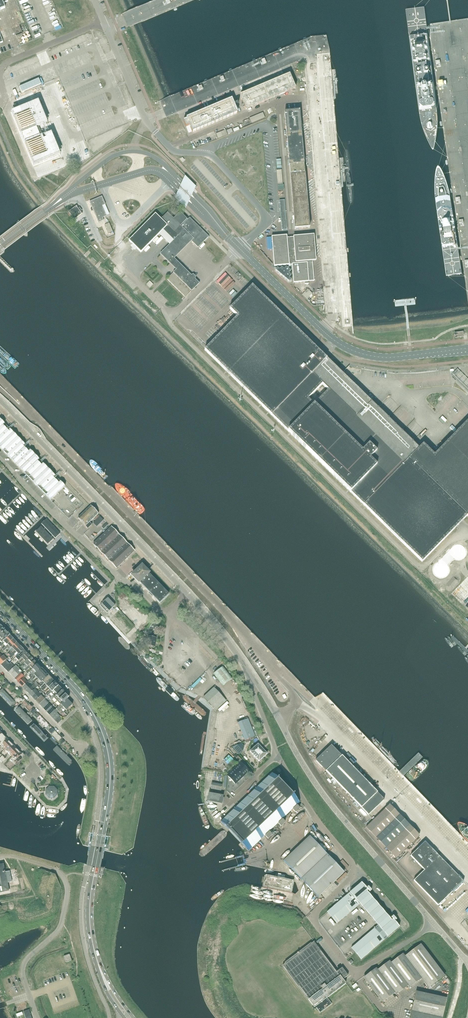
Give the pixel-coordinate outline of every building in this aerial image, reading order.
[(289,75),(270,84),(241,96),(246,109),(295,89),(289,75)] [(192,132),(203,127),(237,113),(232,100),(187,119),(187,120),(184,122),(186,127),(190,126),(192,132)] [(39,101),(11,113),(34,166),(61,155),(39,101)] [(285,113),(289,161),(304,160),(299,111),(285,113)] [(289,161),(290,171),(304,170),(304,163),(304,160),(289,161)] [(304,170),(290,171),(295,229),(309,228),(304,170)] [(185,176),(175,199),(186,210),(196,187),(185,176)] [(104,221),(103,218),(106,217),(107,216),(102,206),(106,205),(102,197),(90,202),(92,209),(91,209),(92,211),(93,211),(99,223),(104,221)] [(76,206),(68,212),(74,220),(82,214),(81,212),(82,211),(80,207),(78,208),(76,206)] [(155,214),(129,241),(133,244),(134,245),(136,248),(137,249),(141,253),(159,234),(162,232),(164,234),(165,235),(166,236),(168,238),(169,239),(170,239),(172,242),(178,236),(175,233),(188,220),(187,219),(180,212),(174,219),(168,213),(161,219),(158,216),(155,214)] [(170,245),(161,254),(170,264),(174,259),(175,259),(174,259),(173,258),(172,257),(180,250),(181,251),(182,251),(181,251),(180,249),(186,244),(186,243),(188,242),(189,240),(190,240),(192,241),(198,248),(209,237),(190,218),(188,220),(175,233),(178,236),(172,242),(170,245)] [(17,222),(17,224),(17,225),(17,224),(26,235),(25,236),(27,236),(28,234),(27,234),(19,223),(20,223),(19,223),(17,222)] [(113,232),(109,223),(105,225),(108,234),(113,232)] [(165,235),(162,232),(159,235),(169,245),(173,242),(169,239),(165,235)] [(311,245),(313,245),(312,236),(294,237),(294,238),(287,238),(287,236),(272,237),(274,266),(292,265),(294,283),(305,282),(305,284),(309,284),(308,281),(314,281),(311,245)] [(174,259),(192,241),(190,240),(180,249),(182,251),(180,250),(172,257),(174,259)] [(0,256),(0,261),(10,272),(11,272),(13,272),(14,272),(14,269),(13,269),(0,256)] [(181,265),(174,259),(170,264),(176,270),(177,270),(181,265)] [(167,279),(167,280),(185,297),(185,298),(195,288),(197,286),(199,284),(195,280),(191,276),(185,269),(181,265),(177,270),(176,270),(173,273),(169,278),(167,279)] [(277,268),(275,271),(289,282),(291,280),(289,278),(291,276),(289,274),(291,271),(286,267),(284,270),(282,268),(280,270),(277,268)] [(372,402),(347,378),(345,380),(342,377),(342,373),(338,373),(336,370),(337,369),(327,358),(322,354),(318,350),(317,349),(316,348),(285,318),(282,315),(252,286),(230,309),(237,317),(205,350),(422,562),(460,523),(467,516),(467,420),(434,455),(423,444),(419,448),(414,454),(408,447),(397,437),(394,434),(399,429),(391,422),(386,427),(383,424),(373,414),(367,407),(372,402)] [(302,295),(306,300),(312,294),(308,289),(302,295)] [(342,377),(345,380),(347,378),(348,377),(343,372),(338,368),(337,369),(336,370),(338,373),(342,373),(342,377)] [(391,422),(372,402),(367,407),(373,414),(375,415),(378,419),(382,422),(383,424),(386,427),(391,422)] [(3,422),(0,419),(0,448),(51,500),(65,486),(3,422)] [(399,429),(394,434),(397,437),(399,439),(402,442),(405,445),(408,447),(414,454),(419,448),(404,434),(399,429)] [(98,514),(91,506),(90,506),(78,519),(88,529),(92,525),(90,522),(98,514)] [(46,519),(42,524),(55,538),(60,533),(46,519)] [(41,526),(36,532),(48,544),(53,539),(41,526)] [(135,551),(112,528),(111,527),(93,545),(116,569),(135,551)] [(149,573),(145,569),(142,566),(132,576),(139,583),(139,582),(160,603),(169,594),(149,573)] [(109,611),(115,606),(108,599),(102,604),(109,611)] [(151,635),(152,632),(145,630),(142,634),(148,635),(147,639),(147,640),(156,642),(157,636),(151,635)] [(10,635),(5,631),(0,636),(0,641),(2,643),(10,635)] [(13,639),(10,635),(2,643),(0,645),(0,646),(1,647),(5,644),(7,646),(13,639)] [(11,648),(12,648),(17,643),(13,639),(7,646),(2,650),(4,652),(9,647),(11,648)] [(147,640),(147,639),(145,639),(144,642),(147,642),(146,646),(155,647),(156,642),(147,640)] [(9,657),(11,655),(20,646),(17,643),(12,648),(13,649),(7,655),(9,657)] [(16,657),(24,650),(20,646),(11,655),(9,657),(11,659),(15,655),(16,657)] [(19,661),(27,653),(24,650),(16,657),(15,658),(19,661)] [(26,662),(31,657),(27,653),(19,661),(19,662),(20,663),(24,660),(26,662)] [(154,671),(139,655),(136,658),(151,674),(154,671)] [(24,670),(34,661),(31,657),(26,662),(24,663),(26,665),(23,668),(24,669),(21,671),(22,672),(24,670)] [(4,662),(1,665),(4,669),(9,664),(6,660),(4,662)] [(38,664),(36,662),(34,661),(24,670),(26,672),(31,667),(32,669),(38,664)] [(11,666),(13,665),(11,662),(9,664),(4,669),(8,672),(12,668),(11,666)] [(42,669),(38,665),(38,664),(32,669),(27,675),(29,677),(32,674),(34,676),(42,669)] [(22,672),(21,671),(16,666),(8,673),(15,679),(21,674),(22,672)] [(223,667),(214,674),(223,686),(232,679),(223,667)] [(38,679),(45,672),(42,669),(34,676),(30,680),(32,681),(36,677),(38,679)] [(27,673),(26,672),(22,675),(21,674),(15,679),(18,682),(27,673)] [(42,683),(49,676),(45,672),(38,679),(35,682),(36,684),(39,681),(42,683)] [(46,685),(52,679),(49,676),(42,683),(39,685),(38,684),(37,685),(38,686),(37,687),(39,689),(44,683),(46,685)] [(198,692),(207,679),(203,676),(194,690),(198,692)] [(48,689),(55,682),(52,679),(46,685),(40,690),(42,692),(47,687),(48,689)] [(29,684),(32,681),(30,680),(28,682),(26,684),(22,687),(27,691),(31,687),(29,684)] [(48,697),(51,693),(59,686),(55,682),(48,689),(49,690),(50,689),(51,690),(46,695),(48,697)] [(51,700),(52,699),(54,698),(62,690),(59,686),(51,693),(53,695),(49,699),(51,700)] [(40,689),(39,689),(37,687),(36,688),(29,694),(32,697),(38,692),(36,690),(37,689),(39,690),(40,689)] [(226,701),(223,698),(214,688),(204,697),(213,708),(216,711),(226,701)] [(55,703),(57,701),(66,693),(62,690),(54,698),(55,700),(53,702),(55,703)] [(36,701),(43,694),(41,691),(39,692),(33,698),(36,701)] [(67,699),(69,697),(66,693),(57,701),(60,705),(67,699)] [(45,696),(44,695),(43,694),(36,701),(39,705),(45,699),(48,697),(46,695),(45,696)] [(243,703),(249,700),(245,694),(240,698),(243,703)] [(43,708),(48,703),(45,699),(39,705),(43,708)] [(73,705),(67,699),(60,705),(56,709),(58,711),(63,707),(67,711),(73,705)] [(46,712),(52,706),(48,703),(43,708),(46,712)] [(50,715),(55,710),(52,706),(46,712),(50,715)] [(57,713),(58,711),(56,709),(55,710),(50,715),(55,721),(59,717),(60,716),(57,713)] [(245,741),(255,737),(248,719),(238,723),(245,741)] [(9,741),(8,740),(1,746),(5,750),(11,743),(10,742),(9,741)] [(12,744),(12,745),(11,743),(5,750),(8,753),(15,747),(14,746),(12,744)] [(259,761),(267,754),(258,744),(256,746),(250,752),(259,761)] [(368,815),(384,800),(331,745),(315,761),(368,815)] [(16,748),(15,747),(8,753),(12,757),(18,751),(17,750),(17,749),(16,748)] [(20,752),(19,752),(18,751),(12,757),(15,761),(14,762),(17,764),(22,759),(19,757),(22,754),(20,752)] [(245,774),(248,771),(241,763),(238,766),(237,766),(231,772),(228,776),(235,784),(238,781),(246,774),(245,774)] [(300,802),(280,782),(272,773),(221,822),(226,827),(248,851),(300,802)] [(54,787),(53,787),(49,787),(46,791),(46,794),(46,795),(49,798),(54,798),(57,795),(57,791),(54,787)] [(389,805),(366,827),(376,837),(399,815),(389,805)] [(399,815),(376,837),(386,848),(409,825),(399,815)] [(419,836),(409,825),(386,848),(396,858),(419,836)] [(276,831),(272,836),(275,840),(280,835),(276,831)] [(278,837),(281,840),(289,834),(287,831),(278,837)] [(301,879),(327,854),(310,836),(284,861),(301,879)] [(425,842),(410,856),(424,870),(439,856),(425,842)] [(344,872),(327,854),(301,879),(318,897),(344,872)] [(424,870),(414,881),(438,906),(463,881),(439,856),(424,870)] [(9,891),(7,883),(12,882),(9,872),(5,873),(3,864),(0,865),(0,893),(9,891)] [(366,888),(362,883),(350,893),(355,899),(359,904),(378,926),(387,937),(399,927),(394,921),(396,920),(393,916),(391,918),(370,892),(371,890),(368,887),(366,888)] [(342,899),(347,905),(355,899),(350,893),(342,899)] [(335,906),(340,912),(347,905),(342,899),(335,906)] [(352,911),(359,904),(355,899),(347,905),(352,911)] [(347,905),(340,912),(344,917),(352,911),(347,905)] [(335,906),(327,912),(332,918),(340,912),(335,906)] [(344,917),(340,912),(332,918),(337,924),(344,917)] [(387,937),(378,926),(370,932),(380,944),(387,937)] [(369,953),(380,944),(370,932),(359,942),(369,953)] [(337,972),(315,943),(314,942),(283,966),(314,1007),(346,983),(343,980),(348,976),(342,968),(337,972)] [(359,942),(351,948),(361,960),(369,953),(359,942)] [(428,988),(445,975),(421,944),(405,957),(421,978),(421,979),(422,978),(425,982),(424,982),(428,988)] [(405,957),(403,954),(391,963),(408,986),(409,988),(421,978),(405,957)] [(391,963),(390,961),(378,970),(395,993),(396,995),(408,986),(391,963)] [(378,970),(377,968),(364,978),(383,1002),(395,993),(378,970)] [(442,1017),(446,998),(417,991),(412,1011),(442,1017)]
